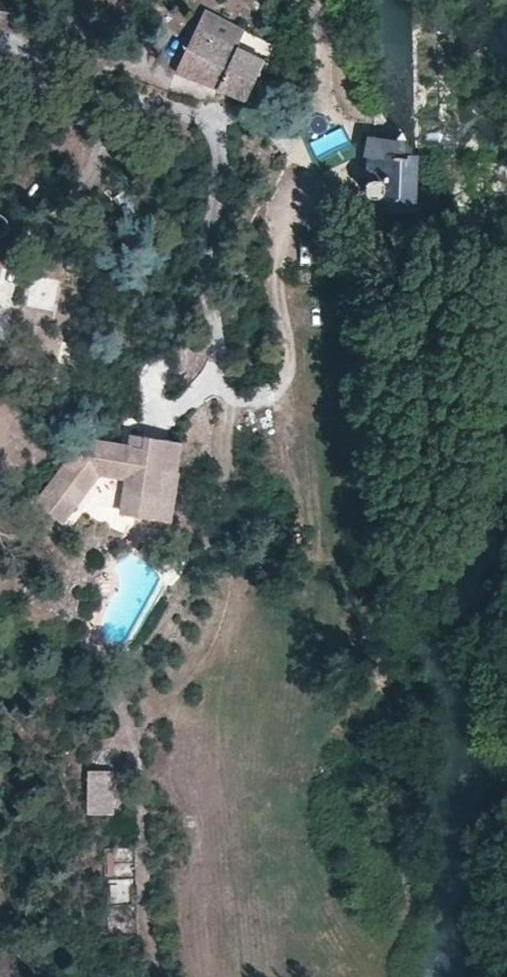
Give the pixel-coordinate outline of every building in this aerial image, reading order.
[(206,9),(197,26),(237,46),(246,29),(206,9)] [(246,97),(247,94),(261,65),(264,59),(237,46),(197,26),(176,71),(246,97)] [(255,98),(273,68),(261,65),(247,94),(255,98)] [(394,147),(371,146),(371,154),(370,196),(387,197),(387,200),(410,200),(411,157),(412,147),(394,147)] [(107,286),(110,274),(98,271),(95,284),(107,286)] [(175,473),(180,443),(131,437),(128,446),(79,439),(38,494),(71,516),(101,477),(125,481),(121,513),(169,521),(177,473),(175,473)] [(107,699),(107,683),(97,683),(97,699),(107,699)] [(115,773),(88,772),(87,814),(114,814),(115,773)] [(136,850),(105,851),(108,937),(140,935),(136,850)] [(180,868),(171,868),(170,881),(180,881),(180,868)]
